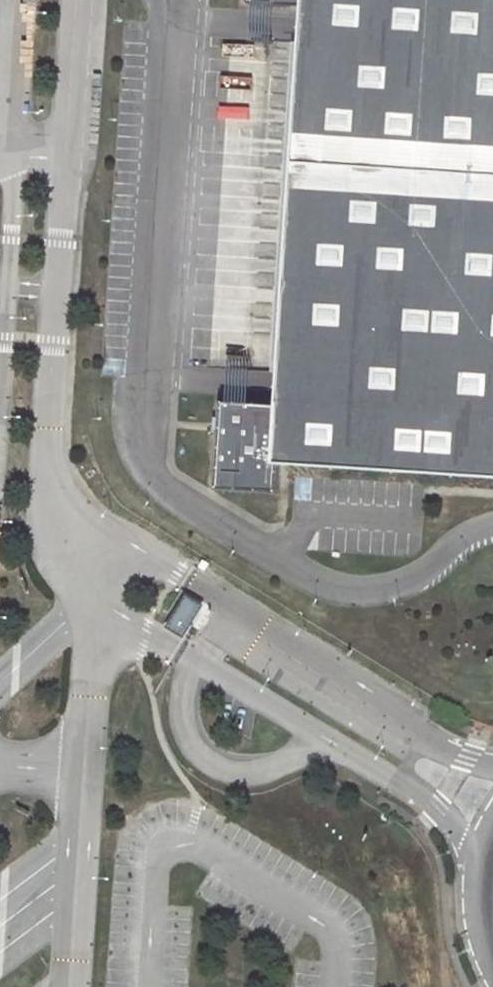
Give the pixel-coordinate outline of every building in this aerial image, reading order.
[(217,486),(275,490),(278,462),(492,477),(492,0),(249,0),(248,10),(303,14),(278,404),(223,400),(217,486)]
